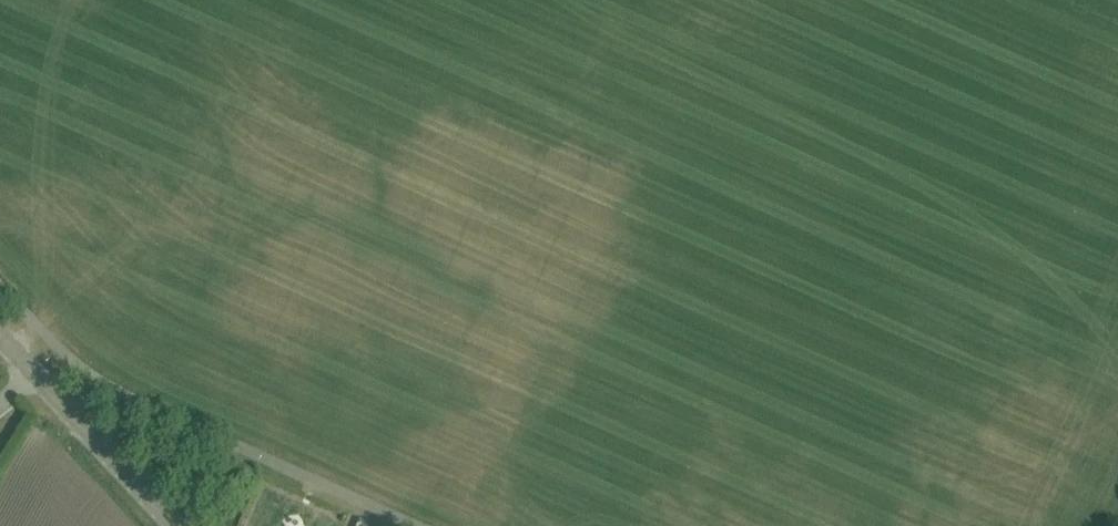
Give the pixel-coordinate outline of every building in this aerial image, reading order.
[(291,518),(291,525),(307,525),(307,517),(291,518)]
